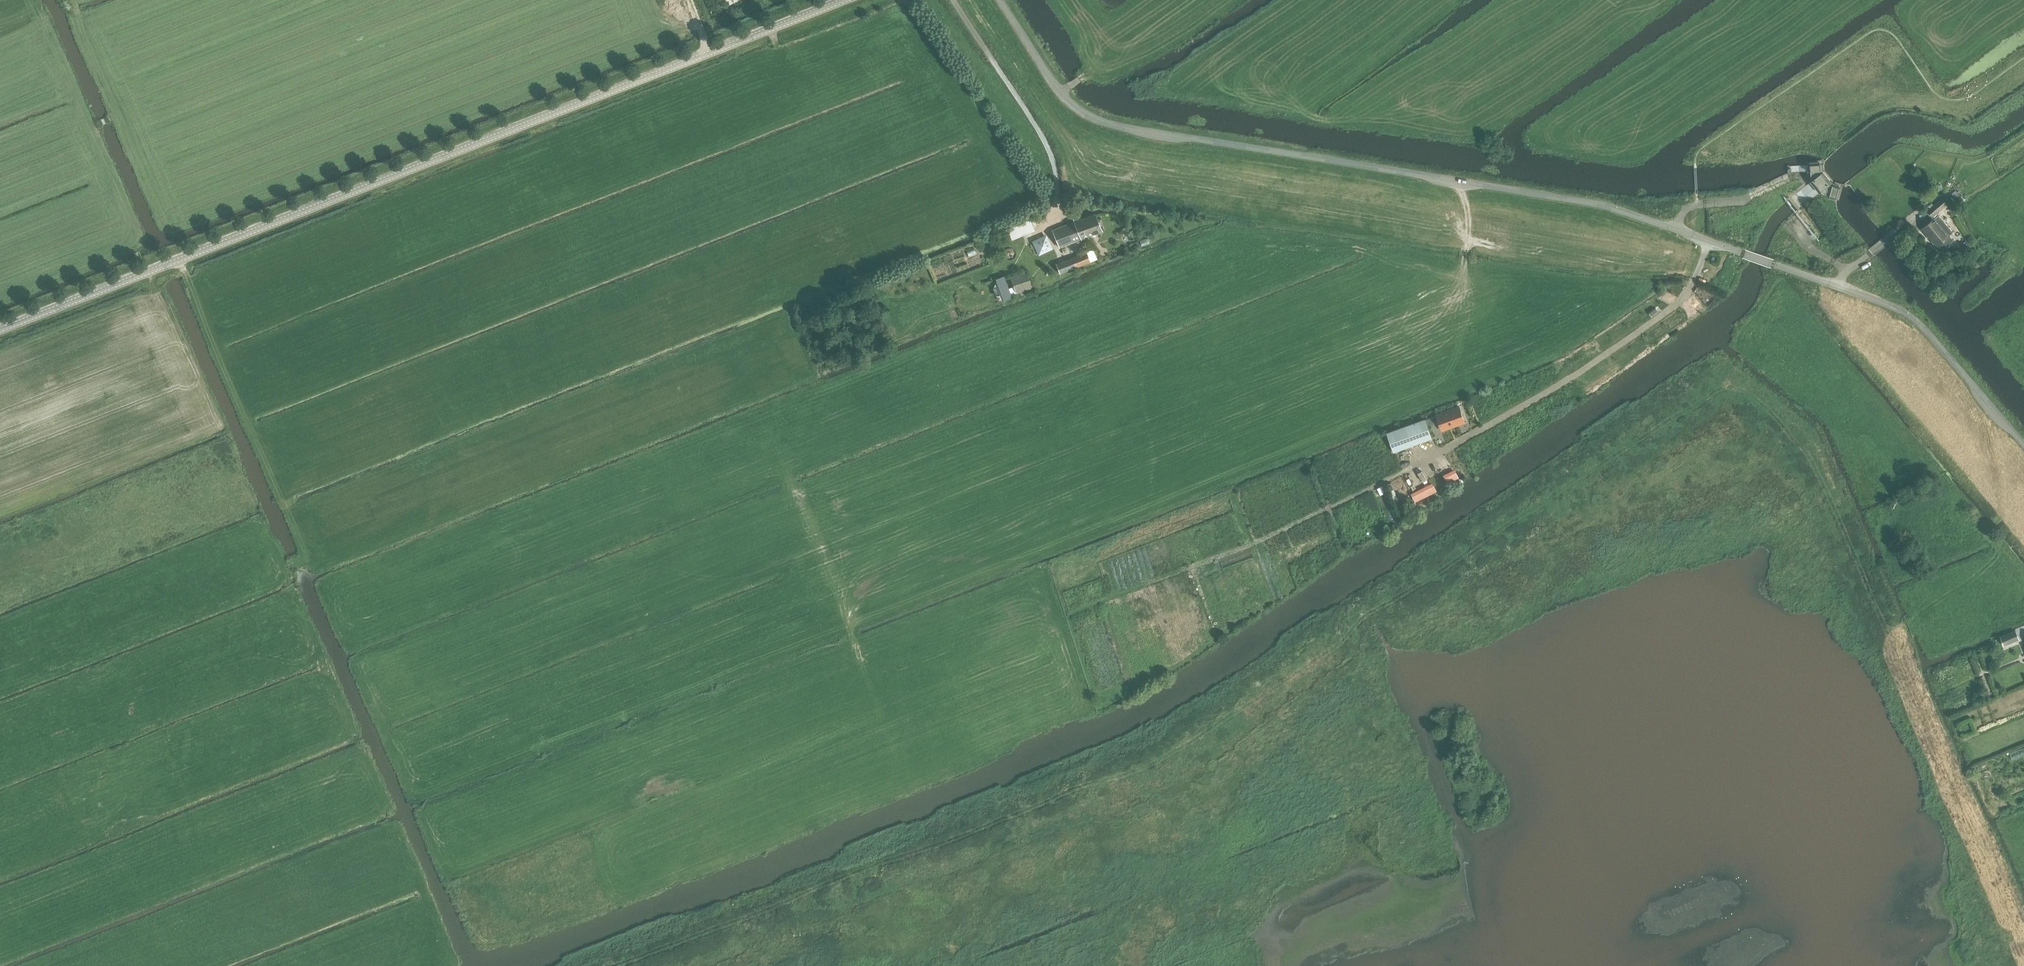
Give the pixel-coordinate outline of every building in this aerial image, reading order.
[(1820,164),(1820,162),(1810,162),(1810,164),(1808,165),(1808,171),(1811,171),(1811,178),(1813,179),(1811,181),(1817,190),(1820,192),(1822,191),(1823,193),(1829,194),(1829,196),(1835,198),(1836,197),(1838,197),(1841,188),(1839,187),(1839,184),(1832,182),(1823,171),(1823,164),(1820,164)] [(1932,216),(1947,204),(1942,198),(1928,211),(1932,216)] [(1059,248),(1102,231),(1095,213),(1052,230),(1059,248)] [(1936,217),(1922,228),(1937,246),(1950,235),(1950,234),(1953,232),(1939,214),(1936,217)] [(1011,240),(1035,230),(1030,219),(1008,229),(1011,240)] [(1038,255),(1052,249),(1046,234),(1031,241),(1038,255)] [(1969,253),(1974,249),(1966,241),(1961,245),(1969,253)] [(1060,274),(1078,267),(1098,259),(1093,248),(1071,258),(1055,264),(1060,274)] [(1017,274),(1010,276),(1016,294),(1033,288),(1026,270),(1017,274)] [(1436,415),(1425,419),(1427,425),(1438,421),(1442,431),(1466,422),(1460,405),(1436,414),(1436,415)] [(1425,418),(1387,432),(1394,451),(1432,438),(1427,425),(1425,419),(1425,418)] [(1446,473),(1450,482),(1462,476),(1458,468),(1446,473)] [(2015,630),(2000,636),(2004,646),(2019,639),(2015,630)]
